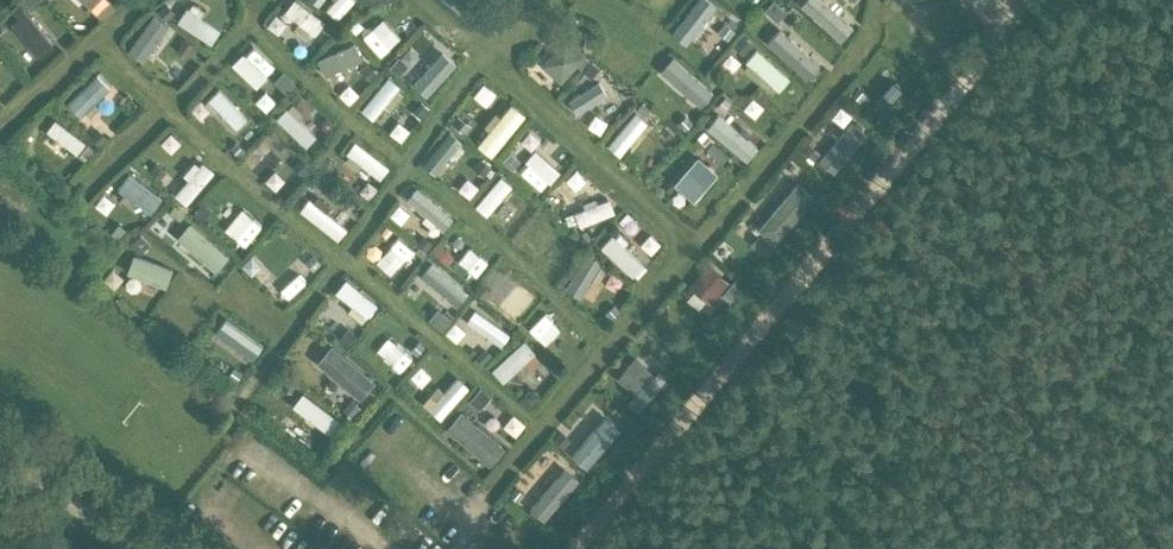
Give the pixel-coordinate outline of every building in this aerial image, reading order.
[(24,1),(32,10),(42,0),(25,0),(24,1)] [(85,2),(91,8),(99,0),(83,0),(85,2)] [(285,11),(314,36),(325,22),(298,0),(294,0),(285,11)] [(476,17),(486,4),(480,0),(453,0),(476,17)] [(763,8),(770,14),(780,4),(776,0),(771,0),(763,8)] [(803,14),(826,36),(840,22),(818,0),(817,0),(803,14)] [(11,24),(35,55),(52,42),(27,11),(20,1),(12,8),(20,17),(11,24)] [(939,2),(906,37),(925,54),(958,19),(939,2)] [(166,4),(159,11),(167,20),(175,12),(166,4)] [(187,5),(180,19),(211,36),(218,23),(187,5)] [(404,9),(377,41),(391,53),(418,21),(404,9)] [(328,19),(323,26),(333,33),(338,26),(328,19)] [(784,20),(773,31),(799,56),(811,45),(784,20)] [(726,23),(719,32),(727,39),(735,30),(726,23)] [(161,26),(146,58),(164,67),(179,34),(161,26)] [(586,30),(585,45),(596,45),(597,31),(586,30)] [(744,36),(735,46),(744,53),(752,44),(744,36)] [(186,39),(179,49),(187,55),(194,45),(186,39)] [(320,57),(328,75),(365,57),(356,40),(320,57)] [(564,40),(542,65),(561,82),(584,57),(564,40)] [(261,46),(248,58),(275,84),(287,72),(261,46)] [(452,50),(424,82),(434,91),(462,59),(452,50)] [(399,56),(390,66),(398,73),(407,64),(399,56)] [(369,62),(363,69),(372,78),(379,71),(369,62)] [(589,65),(584,72),(591,77),(597,70),(589,65)] [(386,69),(360,107),(375,117),(400,79),(386,69)] [(98,74),(69,102),(83,117),(112,89),(98,74)] [(291,75),(281,85),(287,91),(297,81),(291,75)] [(605,77),(569,98),(577,112),(613,91),(605,77)] [(886,110),(902,91),(893,84),(877,102),(886,110)] [(859,86),(853,93),(860,100),(867,93),(859,86)] [(223,88),(209,99),(233,129),(247,119),(223,88)] [(726,96),(718,105),(724,111),(732,102),(726,96)] [(422,100),(414,109),(422,116),(430,106),(422,100)] [(643,102),(637,109),(645,116),(651,109),(643,102)] [(288,107),(279,119),(309,143),(318,132),(288,107)] [(509,108),(483,144),(498,155),(525,119),(509,108)] [(637,109),(606,144),(618,155),(650,120),(637,109)] [(328,114),(323,119),(323,128),(328,133),(337,123),(328,114)] [(459,114),(452,122),(464,131),(471,123),(459,114)] [(685,115),(679,122),(685,128),(692,122),(685,115)] [(448,127),(425,163),(437,171),(459,134),(448,127)] [(99,129),(91,136),(100,146),(108,138),(99,129)] [(704,131),(697,139),(707,148),(714,140),(704,131)] [(237,140),(231,146),(239,155),(245,149),(237,140)] [(357,140),(347,152),(381,179),(391,167),(357,140)] [(714,140),(707,148),(723,162),(730,154),(714,140)] [(809,143),(802,151),(812,160),(819,152),(809,143)] [(88,144),(81,154),(88,159),(95,150),(88,144)] [(548,146),(527,177),(542,187),(563,156),(548,146)] [(302,156),(294,164),(303,172),(310,164),(302,156)] [(325,156),(319,163),(331,171),(336,163),(325,156)] [(516,157),(509,165),(519,173),(525,165),(516,157)] [(698,157),(675,183),(694,200),(716,174),(698,157)] [(482,158),(475,167),(484,174),(491,165),(482,158)] [(202,159),(177,193),(190,202),(215,169),(202,159)] [(156,163),(150,171),(159,178),(165,171),(156,163)] [(132,172),(119,188),(153,214),(165,198),(132,172)] [(325,173),(317,181),(327,191),(335,183),(325,173)] [(423,190),(412,204),(444,231),(456,218),(423,190)] [(311,196),(301,210),(344,240),(354,226),(311,196)] [(612,198),(576,212),(581,227),(618,212),(612,198)] [(175,203),(170,211),(181,219),(186,211),(175,203)] [(202,203),(193,214),(201,221),(210,209),(202,203)] [(628,211),(620,220),(626,225),(634,217),(628,211)] [(574,212),(566,215),(569,224),(577,221),(574,212)] [(119,222),(112,231),(119,237),(127,228),(119,222)] [(212,275),(228,256),(194,228),(184,240),(202,255),(197,262),(212,275)] [(759,232),(750,243),(764,254),(773,244),(759,232)] [(142,234),(131,243),(138,251),(149,243),(142,234)] [(424,234),(417,242),(426,250),(433,242),(424,234)] [(482,244),(458,266),(467,276),(492,254),(482,244)] [(442,245),(436,252),(447,262),(453,256),(442,245)] [(139,252),(132,270),(171,286),(178,268),(139,252)] [(313,253),(306,261),(314,269),(321,262),(313,253)] [(588,257),(570,290),(583,297),(601,264),(588,257)] [(728,284),(702,264),(687,284),(711,305),(728,284)] [(333,291),(368,318),(379,303),(345,276),(333,291)] [(482,282),(476,290),(485,298),(492,290),(482,282)] [(729,285),(722,294),(731,301),(738,292),(729,285)] [(615,304),(606,312),(612,318),(621,310),(615,304)] [(448,307),(435,322),(443,328),(455,313),(448,307)] [(477,309),(468,321),(499,345),(508,334),(477,309)] [(231,327),(225,342),(259,355),(265,340),(231,327)] [(349,327),(338,339),(347,346),(357,334),(349,327)] [(526,339),(495,368),(505,379),(536,350),(526,339)] [(419,340),(411,349),(417,354),(425,345),(419,340)] [(486,347),(476,357),(483,363),(493,354),(486,347)] [(632,401),(640,407),(667,374),(660,368),(653,375),(632,358),(618,377),(638,393),(632,401)] [(345,360),(336,374),(366,393),(375,380),(345,360)] [(235,366),(229,375),(237,381),(243,372),(235,366)] [(408,376),(402,383),(411,392),(417,385),(408,376)] [(459,378),(434,401),(445,412),(469,388),(459,378)] [(481,387),(474,396),(484,404),(492,395),(481,387)] [(530,389),(524,395),(533,404),(542,395),(537,389),(530,389)] [(352,398),(344,407),(354,415),(361,406),(352,398)] [(301,414),(330,431),(337,419),(308,402),(301,414)] [(596,449),(612,430),(591,412),(576,433),(596,449)] [(449,429),(482,457),(495,442),(463,414),(449,429)] [(561,431),(554,439),(562,445),(569,437),(561,431)] [(565,500),(576,486),(572,482),(576,477),(557,461),(533,489),(552,505),(560,495),(565,500)] [(517,486),(511,493),(518,499),(524,492),(517,486)]
